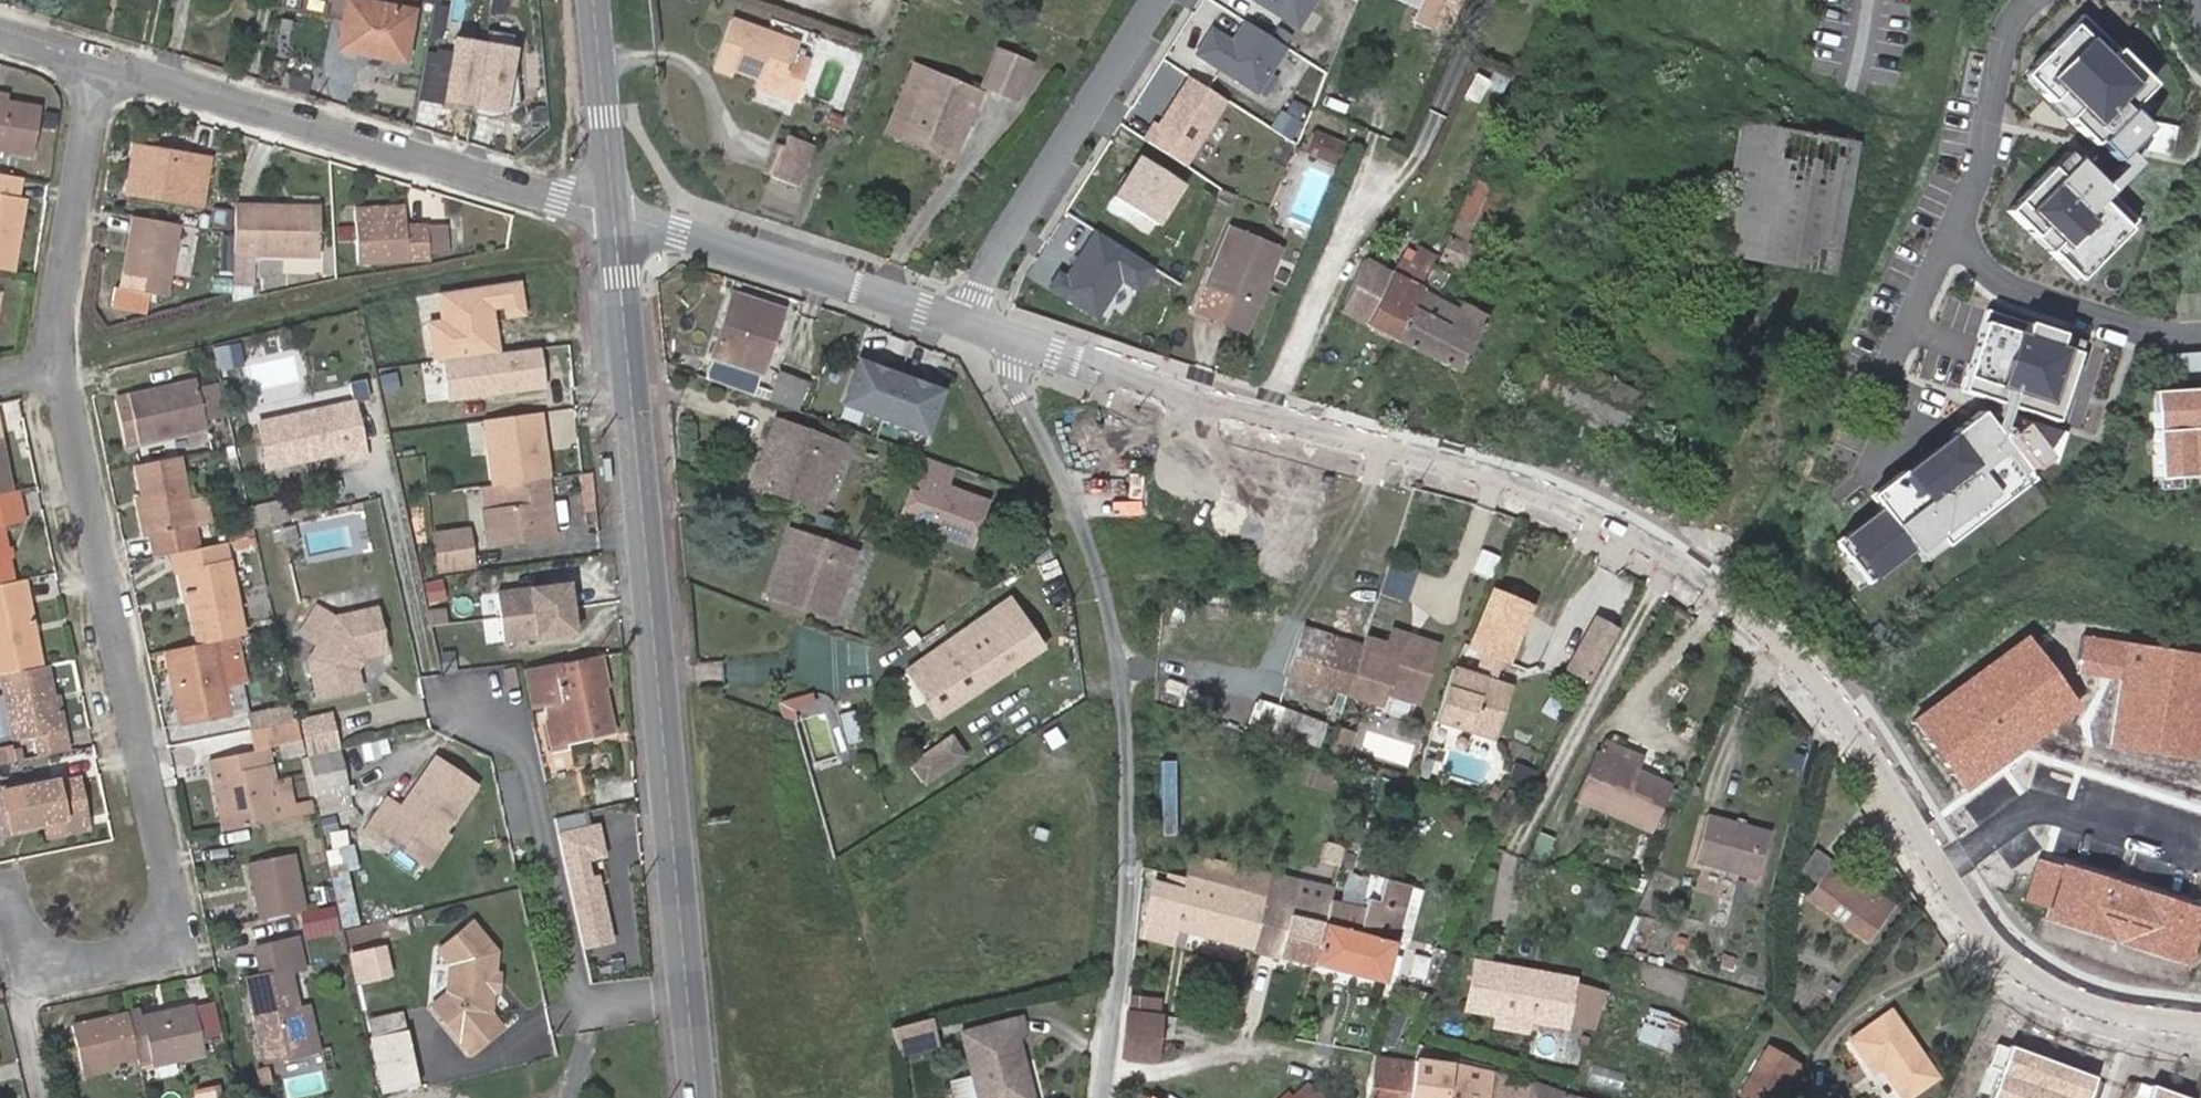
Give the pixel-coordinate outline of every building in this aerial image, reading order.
[(361,0),(344,0),(336,48),(405,60),(414,9),(361,0)] [(1317,0),(1255,0),(1299,28),(1317,0)] [(1412,22),(1429,28),(1436,13),(1452,21),(1461,0),(1421,0),(1412,22)] [(1436,13),(1429,28),(1446,36),(1452,21),(1436,13)] [(2152,85),(2080,13),(2020,73),(2092,145),(2152,85)] [(785,86),(782,94),(799,100),(812,60),(797,54),(801,42),(733,18),(718,61),(759,76),(785,86)] [(1258,93),(1287,48),(1247,22),(1233,44),(1212,31),(1198,55),(1258,93)] [(1029,64),(995,51),(981,87),(1014,100),(1029,64)] [(429,56),(424,86),(453,91),(450,106),(461,108),(463,102),(467,103),(473,65),(429,56)] [(902,139),(929,72),(917,68),(891,135),(902,139)] [(967,106),(974,109),(980,93),(929,72),(902,139),(946,156),(954,138),(967,106)] [(1494,74),(1489,86),(1503,91),(1508,79),(1494,74)] [(756,84),(782,94),(785,86),(759,76),(756,84)] [(1187,167),(1228,102),(1190,78),(1173,105),(1177,107),(1172,115),(1169,113),(1160,127),(1156,124),(1145,141),(1187,167)] [(32,153),(41,105),(0,98),(0,148),(32,153)] [(1172,115),(1177,107),(1173,105),(1169,113),(1172,115)] [(510,109),(496,106),(488,137),(503,140),(510,109)] [(961,141),(974,109),(967,106),(954,138),(961,141)] [(832,114),(827,125),(839,129),(843,119),(832,114)] [(1720,253),(1834,273),(1858,144),(1744,123),(1720,253)] [(814,144),(788,132),(771,174),(797,186),(814,144)] [(1308,152),(1335,164),(1343,144),(1316,133),(1308,152)] [(126,191),(204,205),(212,156),(133,144),(126,191)] [(2135,223),(2064,152),(2005,211),(2076,282),(2135,223)] [(1159,225),(1184,185),(1141,158),(1115,198),(1159,225)] [(12,269),(25,198),(17,196),(21,176),(0,172),(0,267),(12,269)] [(1474,222),(1489,188),(1474,181),(1438,259),(1462,270),(1472,247),(1465,244),(1474,222)] [(1502,194),(1489,188),(1474,222),(1487,227),(1502,194)] [(252,255),(320,254),(320,204),(237,204),(235,298),(251,294),(252,255)] [(405,204),(384,205),(385,217),(405,216),(405,215),(405,204)] [(385,217),(384,205),(355,207),(358,263),(428,257),(428,251),(426,222),(405,223),(405,216),(385,217)] [(234,211),(217,208),(215,225),(231,227),(234,211)] [(180,223),(133,214),(122,285),(168,293),(180,223)] [(448,220),(426,222),(428,251),(450,250),(448,220)] [(1261,273),(1277,240),(1235,223),(1198,308),(1219,317),(1229,292),(1261,305),(1272,277),(1261,273)] [(354,226),(337,227),(338,242),(355,241),(354,226)] [(1138,292),(1154,268),(1097,232),(1067,279),(1059,274),(1050,289),(1097,319),(1121,281),(1138,292)] [(1286,244),(1277,240),(1261,273),(1272,277),(1286,244)] [(1431,266),(1435,257),(1417,248),(1415,254),(1410,264),(1400,259),(1392,274),(1367,324),(1396,338),(1431,266)] [(1410,264),(1415,254),(1404,249),(1400,259),(1410,264)] [(1392,274),(1366,260),(1341,311),(1367,324),(1392,274)] [(1497,282),(1503,268),(1491,264),(1486,276),(1497,282)] [(1431,266),(1396,338),(1460,370),(1487,317),(1438,292),(1448,274),(1431,266)] [(1229,292),(1219,317),(1250,329),(1261,305),(1229,292)] [(733,296),(727,313),(743,319),(750,302),(733,296)] [(727,313),(705,377),(800,411),(810,382),(779,371),(772,392),(756,387),(782,312),(750,302),(743,319),(727,313)] [(2056,422),(2081,341),(1986,309),(1959,391),(1989,401),(2007,407),(2056,422)] [(505,317),(459,323),(467,407),(513,402),(505,317)] [(218,373),(245,367),(240,342),(213,347),(218,373)] [(1568,361),(1539,346),(1518,388),(1699,480),(1720,438),(1694,425),(1638,397),(1568,361)] [(2165,357),(2167,380),(2200,378),(2200,354),(2165,357)] [(220,373),(196,379),(205,420),(229,414),(220,373)] [(117,397),(128,443),(207,427),(205,420),(196,379),(117,397)] [(890,385),(881,411),(909,421),(918,395),(890,385)] [(2168,389),(2170,410),(2152,411),(2157,482),(2200,478),(2200,387),(2168,389)] [(2170,410),(2168,389),(2151,391),(2152,411),(2170,410)] [(2001,421),(2007,407),(1989,401),(1981,419),(1998,437),(2009,425),(2001,421)] [(355,403),(261,424),(271,467),(348,449),(350,457),(367,454),(355,403)] [(1927,559),(2036,475),(2032,470),(2044,461),(2057,465),(2067,433),(2017,418),(2009,425),(1998,437),(1981,419),(1971,408),(1869,495),(1876,505),(1834,541),(1871,584),(1920,550),(1927,559)] [(774,463),(765,487),(819,506),(841,445),(776,422),(762,459),(774,463)] [(12,489),(0,431),(0,491),(12,489)] [(197,547),(177,455),(135,465),(140,494),(134,496),(142,536),(148,535),(152,556),(171,552),(197,547)] [(954,466),(925,456),(918,477),(923,479),(918,492),(911,490),(900,520),(971,545),(987,500),(947,486),(954,466)] [(753,483),(765,487),(774,463),(762,459),(753,483)] [(550,478),(509,483),(511,505),(485,508),(490,547),(557,539),(550,478)] [(14,579),(3,524),(26,519),(19,488),(12,489),(0,491),(0,582),(14,579)] [(285,500),(250,506),(253,523),(288,517),(285,500)] [(469,528),(433,533),(438,570),(474,566),(469,528)] [(789,574),(781,598),(832,615),(854,555),(791,533),(779,570),(789,574)] [(187,602),(195,643),(215,639),(240,634),(245,633),(226,541),(197,547),(171,552),(182,603),(187,602)] [(1392,562),(1382,595),(1408,603),(1418,570),(1392,562)] [(770,594),(781,598),(789,574),(779,570),(770,594)] [(1,672),(43,664),(26,577),(14,579),(0,582),(0,672),(1,672)] [(423,585),(428,605),(447,601),(442,580),(423,585)] [(1476,677),(1453,670),(1437,720),(1494,737),(1510,688),(1494,683),(1502,658),(1507,660),(1530,607),(1493,591),(1469,644),(1485,650),(1476,677)] [(527,599),(470,605),(472,624),(456,626),(459,650),(468,649),(469,662),(533,655),(527,599)] [(983,619),(1015,666),(1044,647),(1012,600),(983,619)] [(319,605),(303,633),(321,643),(312,659),(321,699),(363,688),(356,657),(389,650),(380,609),(342,619),(319,605)] [(429,609),(431,626),(449,625),(447,607),(429,609)] [(955,637),(987,685),(1015,666),(983,619),(955,637)] [(1588,679),(1613,627),(1595,619),(1569,669),(1588,679)] [(1363,648),(1305,630),(1288,675),(1348,693),(1363,648)] [(1387,649),(1365,642),(1363,648),(1348,693),(1381,704),(1384,694),(1415,704),(1433,646),(1392,633),(1387,649)] [(195,643),(169,649),(184,724),(230,714),(225,685),(219,657),(243,653),(240,634),(215,639),(195,643)] [(2081,634),(2075,670),(2123,678),(2111,748),(2196,762),(2200,733),(2200,654),(2081,634)] [(2027,636),(1912,720),(1963,790),(2079,707),(2027,636)] [(937,719),(987,685),(955,637),(919,661),(904,671),(906,674),(917,690),(924,700),(937,719)] [(219,657),(225,685),(249,680),(243,653),(219,657)] [(603,666),(601,657),(525,669),(533,707),(543,705),(553,750),(567,748),(566,743),(612,732),(598,667),(603,666)] [(1,672),(18,760),(68,750),(74,749),(70,729),(64,731),(50,663),(43,664),(1,672)] [(906,674),(897,680),(915,707),(924,700),(917,690),(906,674)] [(841,714),(847,745),(861,742),(856,711),(841,714)] [(327,713),(300,719),(309,755),(310,755),(336,749),(327,713)] [(296,722),(283,724),(287,745),(300,743),(296,722)] [(1334,726),(1329,752),(1350,756),(1356,731),(1334,726)] [(949,738),(935,746),(946,765),(961,757),(949,738)] [(1602,745),(1597,757),(1632,772),(1637,759),(1602,745)] [(16,777),(14,746),(0,747),(0,778),(16,777)] [(935,746),(912,761),(924,780),(946,765),(935,746)] [(277,818),(269,782),(261,748),(209,759),(213,776),(219,775),(229,827),(277,818)] [(336,749),(310,755),(320,793),(350,786),(341,748),(336,749)] [(445,832),(480,786),(437,754),(401,804),(387,793),(369,818),(388,833),(392,827),(428,854),(445,832)] [(1632,772),(1597,757),(1578,799),(1650,828),(1667,786),(1632,772)] [(1517,763),(1510,780),(1528,787),(1535,770),(1517,763)] [(599,864),(590,828),(579,830),(566,776),(545,780),(565,871),(599,864)] [(6,831),(43,824),(67,819),(70,831),(93,827),(83,779),(62,783),(61,777),(0,789),(0,803),(6,831)] [(269,782),(277,818),(295,814),(292,799),(288,778),(269,782)] [(1504,803),(1518,807),(1521,794),(1509,789),(1504,803)] [(292,799),(295,814),(317,810),(313,795),(292,799)] [(67,819),(43,824),(46,836),(70,831),(67,819)] [(1707,819),(1695,861),(1758,877),(1769,836),(1707,819)] [(1542,861),(1555,833),(1542,826),(1529,855),(1542,861)] [(445,832),(428,854),(392,827),(388,833),(429,864),(451,836),(445,832)] [(1812,896),(1866,937),(1890,906),(1817,852),(1803,872),(1820,885),(1812,896)] [(261,918),(305,909),(293,855),(249,864),(261,918)] [(1267,897),(1252,948),(1312,965),(1329,902),(1332,888),(1193,858),(1188,878),(1267,897)] [(2038,859),(2025,898),(2049,906),(2045,919),(2186,964),(2200,915),(2200,911),(2038,859)] [(1188,878),(1170,874),(1167,886),(1154,882),(1144,920),(1172,927),(1252,948),(1267,897),(1188,878)] [(1329,902),(1312,965),(1383,982),(1394,939),(1408,943),(1421,892),(1407,889),(1408,886),(1370,876),(1362,910),(1329,902)] [(328,886),(315,888),(318,901),(330,898),(328,886)] [(334,908),(306,913),(310,930),(337,924),(334,908)] [(1172,927),(1144,920),(1140,934),(1168,942),(1172,927)] [(497,951),(473,923),(440,949),(453,964),(450,992),(459,1003),(458,1011),(445,1022),(471,1053),(501,1027),(490,1013),(497,951)] [(262,974),(246,977),(266,1064),(309,1054),(298,1006),(290,969),(303,965),(296,938),(256,947),(262,974)] [(1530,1020),(1563,1027),(1564,1022),(1571,980),(1476,962),(1469,1009),(1496,1014),(1530,1020)] [(1571,980),(1564,1022),(1590,1030),(1605,990),(1571,980)] [(1130,996),(1129,1012),(1160,1017),(1162,1001),(1130,996)] [(308,1004),(298,1006),(309,1054),(319,1052),(308,1004)] [(130,1015),(139,1058),(150,1056),(151,1063),(205,1053),(194,1006),(141,1018),(140,1013),(130,1015)] [(1686,1022),(1651,1008),(1639,1040),(1673,1053),(1686,1022)] [(1129,1012),(1123,1056),(1155,1060),(1160,1017),(1129,1012)] [(1891,1012),(1850,1039),(1873,1071),(1881,1068),(1903,1097),(1909,1097),(1938,1077),(1891,1012)] [(1530,1020),(1496,1014),(1494,1026),(1528,1032),(1530,1020)] [(113,1064),(139,1058),(130,1015),(74,1027),(84,1073),(113,1067),(113,1064)] [(979,1097),(1034,1097),(1019,1040),(1027,1037),(1023,1019),(963,1035),(979,1097)] [(923,1021),(891,1028),(893,1055),(930,1046),(923,1021)] [(408,1029),(372,1037),(384,1091),(419,1084),(408,1029)] [(2011,1047),(1992,1097),(2085,1097),(2092,1078),(2011,1047)] [(1797,1066),(1767,1049),(1740,1094),(1747,1097),(1779,1097),(1797,1066)] [(1415,1059),(1378,1053),(1371,1097),(1409,1097),(1415,1059)] [(1415,1059),(1409,1097),(1447,1097),(1451,1066),(1415,1059)] [(1493,1074),(1451,1066),(1447,1097),(1489,1097),(1493,1074)] [(1489,1097),(1577,1097),(1526,1080),(1493,1074),(1489,1097)] [(1307,1084),(1293,1097),(1287,1091),(1279,1097),(1321,1097),(1307,1084)] [(2153,1086),(2148,1097),(2183,1097),(2153,1086)] [(196,1093),(197,1097),(217,1097),(215,1089),(196,1093)]
